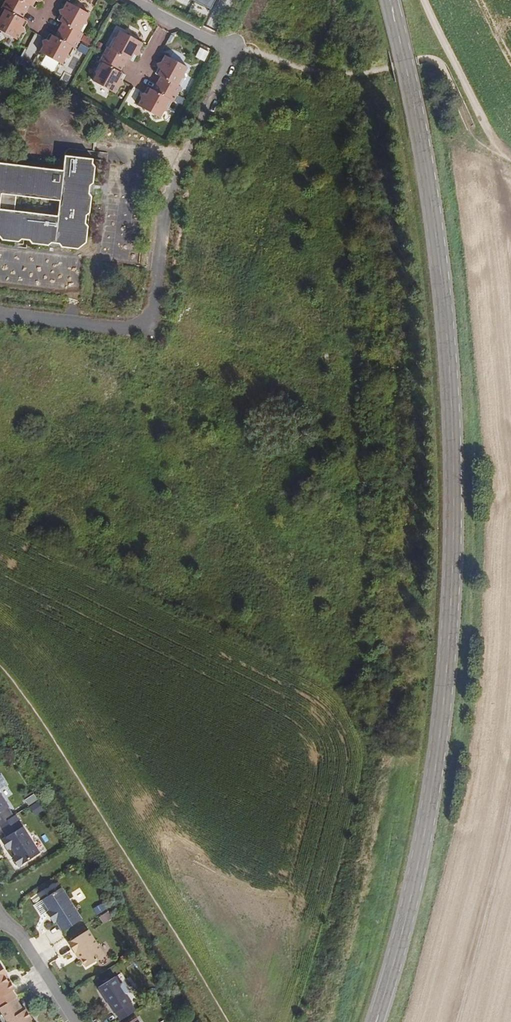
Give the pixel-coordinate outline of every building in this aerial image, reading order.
[(18,40),(21,33),(26,32),(25,27),(22,19),(29,5),(38,3),(43,1),(42,0),(5,0),(1,8),(2,8),(5,10),(1,17),(0,17),(0,30),(18,40)] [(211,9),(216,0),(192,0),(211,9)] [(218,4),(229,9),(232,0),(219,0),(218,4)] [(40,52),(62,64),(66,58),(69,57),(68,54),(72,46),(75,48),(76,48),(83,34),(82,33),(80,32),(84,24),(87,24),(87,20),(90,14),(67,2),(63,9),(59,10),(60,15),(62,23),(55,37),(47,39),(42,41),(43,45),(40,52)] [(95,71),(96,75),(93,81),(116,93),(119,86),(124,85),(122,81),(120,72),(128,58),(136,56),(141,54),(140,50),(143,43),(120,31),(117,37),(114,38),(115,41),(111,49),(107,47),(99,61),(100,62),(103,63),(99,70),(95,71)] [(197,58),(206,62),(210,52),(201,48),(197,58)] [(138,106),(160,118),(164,112),(167,111),(166,107),(170,100),(173,101),(174,102),(181,87),(180,87),(178,85),(182,78),(186,77),(185,74),(188,68),(165,55),(161,62),(157,64),(158,68),(161,77),(153,90),(145,93),(140,94),(141,99),(138,106)] [(65,156),(62,181),(0,173),(0,238),(2,240),(18,242),(22,240),(29,241),(32,244),(48,246),(49,245),(61,246),(62,247),(78,249),(86,243),(92,197),(89,193),(90,186),(94,183),(95,167),(93,163),(93,159),(65,156)] [(0,793),(0,826),(2,825),(14,817),(8,809),(10,808),(0,793)] [(37,793),(27,798),(35,815),(45,810),(37,793)] [(42,853),(18,815),(14,817),(2,825),(9,837),(4,840),(10,849),(13,847),(19,855),(15,857),(21,866),(42,853)] [(51,849),(59,844),(49,828),(41,833),(51,849)] [(81,918),(61,887),(42,899),(49,909),(47,911),(54,921),(56,920),(62,931),(81,918)] [(94,907),(96,913),(105,911),(103,904),(94,907)] [(98,916),(103,923),(110,919),(105,911),(98,916)] [(105,955),(88,930),(68,943),(79,958),(80,957),(86,967),(105,955)] [(0,963),(0,1004),(2,1007),(16,998),(16,997),(12,990),(15,989),(6,975),(7,974),(0,963)] [(115,976),(98,987),(115,1012),(116,1012),(121,1020),(136,1011),(130,1002),(131,1002),(126,994),(129,992),(123,983),(120,984),(115,976)] [(16,998),(2,1007),(0,1008),(0,1010),(8,1021),(34,1021),(26,1009),(24,1010),(16,998)]
